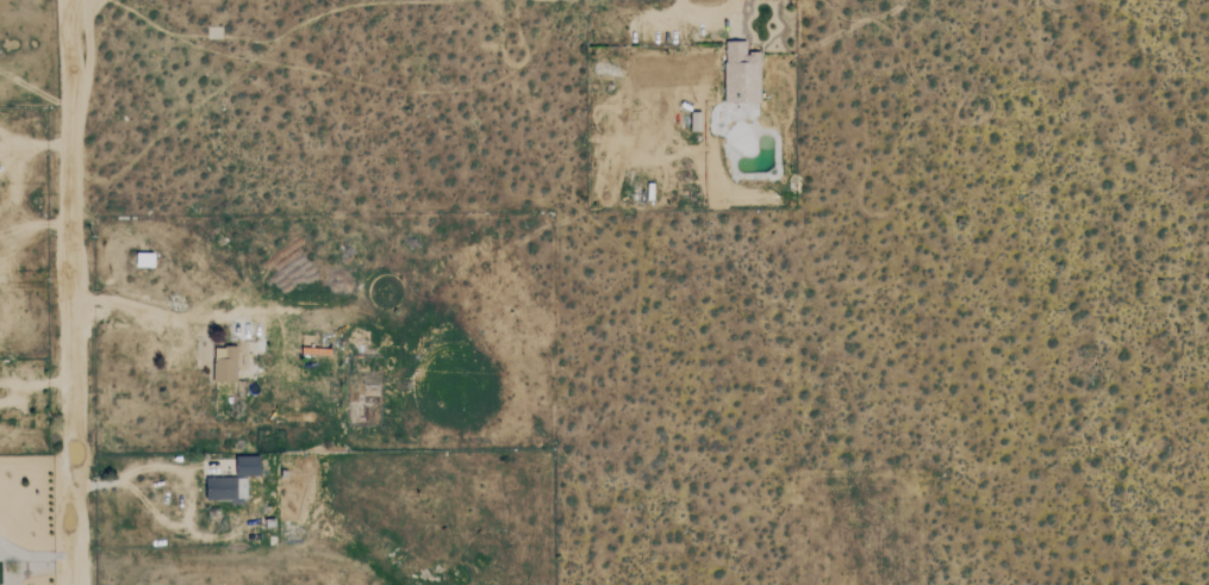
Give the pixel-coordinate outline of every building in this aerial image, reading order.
[(725,103),(761,103),(762,53),(747,53),(747,42),(725,42),(725,103)] [(156,268),(156,254),(137,254),(137,267),(156,268)] [(237,383),(238,347),(214,347),(214,383),(237,383)] [(206,478),(206,500),(247,500),(247,477),(261,477),(261,456),(237,457),(237,478),(206,478)]
